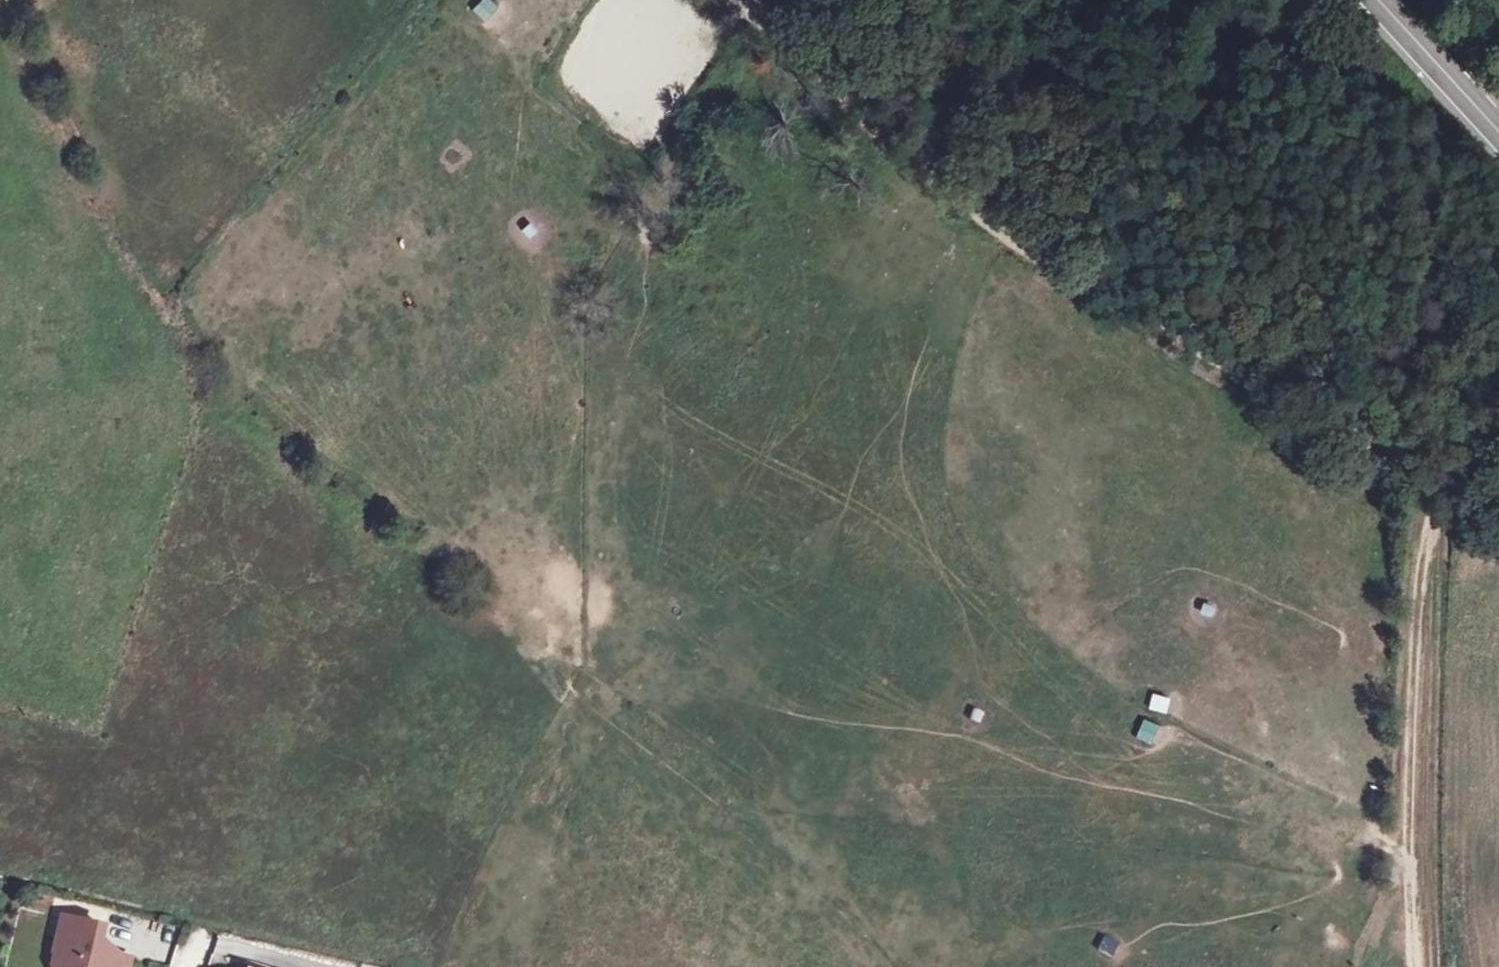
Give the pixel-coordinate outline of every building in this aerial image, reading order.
[(1166,714),(1170,698),(1153,693),(1148,709),(1166,714)] [(1152,746),(1160,726),(1144,720),(1136,740),(1152,746)] [(130,962),(109,957),(101,948),(106,931),(64,920),(55,954),(58,955),(55,966),(129,966),(130,962)]
